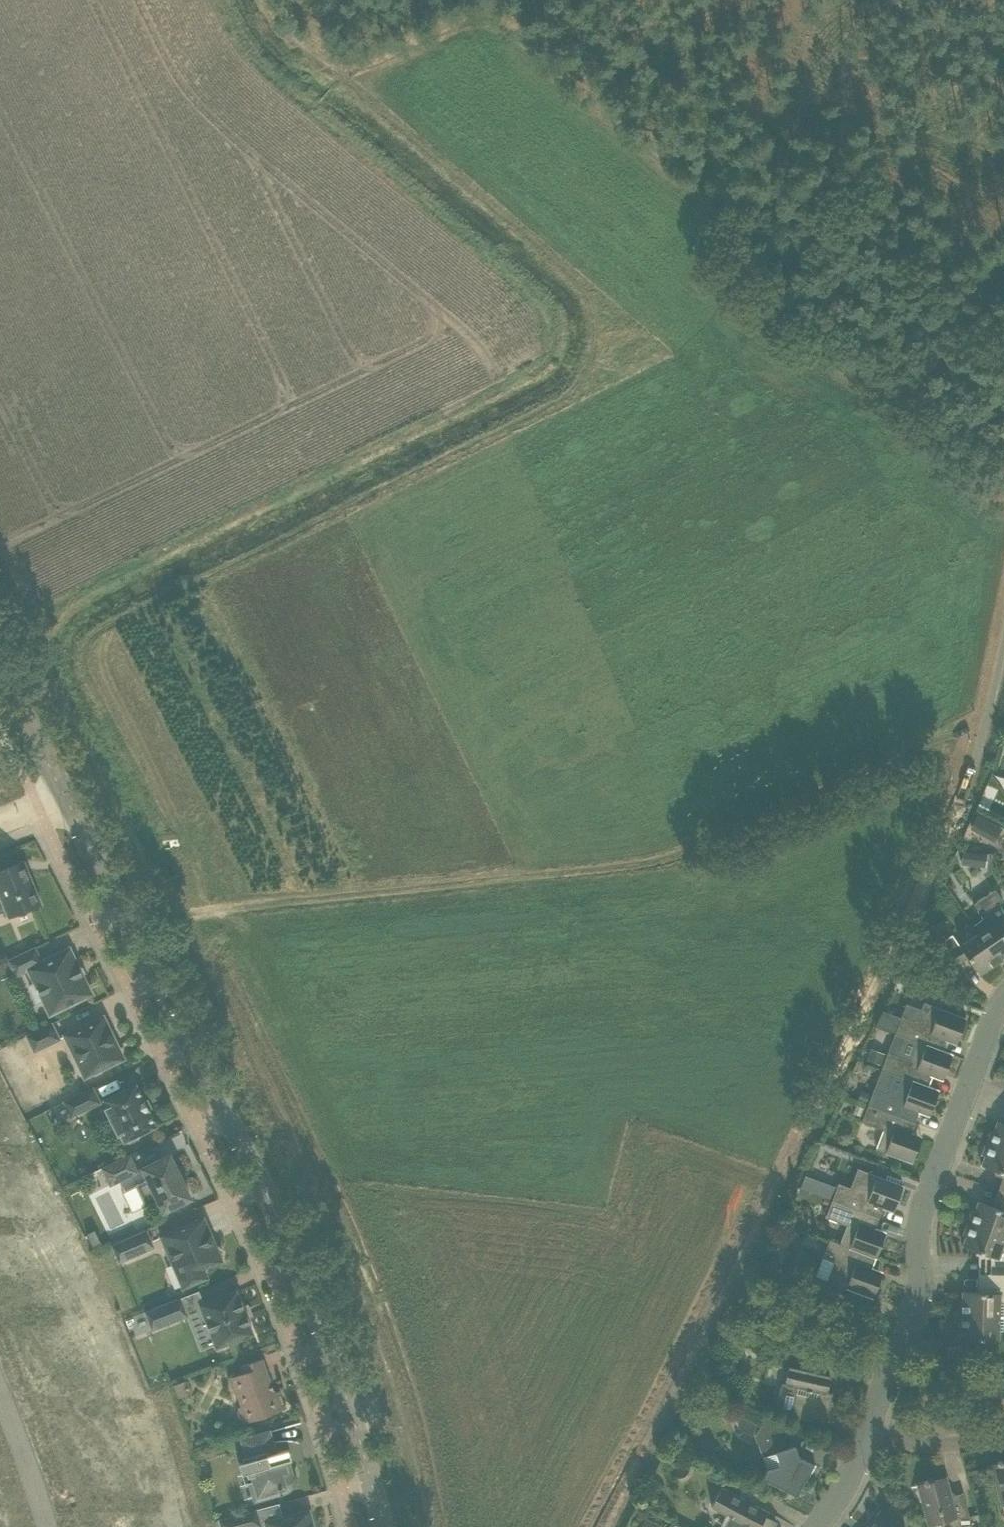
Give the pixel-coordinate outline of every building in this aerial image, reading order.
[(1003,824),(1003,823),(978,812),(972,828),(998,839),(1003,824)] [(965,850),(963,861),(987,864),(988,853),(965,850)] [(1,912),(7,910),(9,917),(41,904),(24,861),(0,871),(0,911),(1,912)] [(977,932),(998,962),(1003,958),(1003,931),(1003,909),(1003,908),(1000,903),(1003,901),(995,889),(973,903),(983,918),(973,925),(977,932)] [(977,932),(960,945),(952,934),(941,941),(957,964),(967,957),(979,975),(998,962),(977,932)] [(50,1013),(91,993),(69,949),(42,961),(35,947),(9,960),(16,975),(29,969),(36,983),(30,986),(37,1001),(43,998),(50,1013)] [(895,1032),(952,1054),(953,1053),(942,1049),(948,1034),(958,1038),(966,1017),(931,1004),(923,1023),(901,1015),(895,1032)] [(884,1008),(879,1023),(896,1029),(901,1013),(884,1008)] [(85,1077),(104,1068),(122,1059),(113,1041),(112,1041),(109,1034),(112,1033),(103,1016),(65,1035),(85,1077)] [(35,1051),(60,1039),(52,1023),(27,1035),(35,1051)] [(882,1068),(939,1090),(939,1089),(929,1085),(934,1070),(945,1074),(952,1054),(895,1032),(895,1033),(917,1041),(910,1060),(888,1051),(882,1068)] [(882,1068),(881,1069),(904,1077),(897,1096),(874,1087),(868,1104),(915,1122),(921,1106),(931,1110),(939,1090),(882,1068)] [(144,1100),(136,1084),(104,1100),(108,1107),(102,1109),(115,1136),(121,1134),(124,1141),(128,1139),(129,1143),(139,1138),(137,1135),(156,1126),(148,1110),(149,1110),(144,1100)] [(93,1087),(64,1101),(72,1116),(100,1102),(93,1087)] [(13,1103),(1,1109),(5,1116),(16,1111),(13,1103)] [(915,1122),(868,1104),(862,1121),(884,1130),(876,1149),(912,1162),(919,1142),(909,1138),(915,1122)] [(16,1111),(5,1116),(8,1123),(20,1118),(16,1111)] [(997,1120),(994,1131),(991,1130),(986,1142),(1003,1148),(1003,1123),(997,1120)] [(37,1141),(26,1146),(29,1153),(41,1148),(37,1141)] [(986,1142),(982,1154),(985,1155),(981,1165),(1003,1173),(1003,1148),(986,1142)] [(164,1211),(173,1206),(191,1198),(170,1154),(143,1168),(148,1179),(137,1185),(147,1205),(158,1200),(164,1211)] [(102,1170),(109,1184),(136,1171),(129,1157),(102,1170)] [(833,1198),(832,1200),(879,1217),(885,1201),(895,1205),(903,1185),(899,1183),(901,1179),(887,1174),(886,1178),(868,1171),(868,1172),(858,1168),(851,1187),(838,1183),(833,1198)] [(831,1197),(836,1183),(806,1174),(801,1188),(831,1197)] [(11,1215),(0,1195),(9,1191),(2,1178),(0,1179),(0,1221),(11,1215)] [(999,1188),(992,1206),(978,1201),(975,1211),(971,1210),(967,1222),(1003,1235),(1003,1190),(999,1188)] [(879,1217),(832,1200),(826,1217),(848,1225),(841,1243),(829,1239),(876,1257),(883,1237),(873,1233),(879,1217)] [(216,1245),(204,1217),(160,1235),(183,1288),(208,1277),(204,1268),(223,1260),(222,1257),(222,1256),(223,1254),(223,1253),(223,1251),(222,1250),(222,1248),(221,1247),(220,1246),(218,1245),(216,1245)] [(1003,1274),(1003,1235),(967,1222),(963,1234),(966,1235),(962,1245),(978,1251),(978,1273),(1003,1274)] [(95,1229),(86,1233),(93,1247),(102,1243),(95,1229)] [(112,1244),(120,1263),(154,1248),(146,1229),(112,1244)] [(870,1273),(876,1257),(829,1239),(823,1257),(834,1261),(826,1280),(873,1298),(880,1277),(870,1273)] [(89,1258),(78,1263),(81,1271),(93,1265),(89,1258)] [(93,1265),(81,1271),(84,1278),(96,1272),(93,1265)] [(978,1273),(977,1291),(962,1291),(962,1302),(959,1302),(958,1315),(1003,1316),(1003,1274),(978,1273)] [(199,1304),(215,1347),(235,1340),(253,1333),(237,1290),(218,1297),(199,1304)] [(180,1296),(145,1310),(152,1330),(188,1316),(180,1296)] [(108,1297),(96,1303),(99,1310),(111,1305),(108,1297)] [(111,1305),(99,1310),(102,1317),(114,1312),(111,1305)] [(958,1327),(961,1328),(961,1338),(976,1339),(975,1356),(1003,1360),(1003,1316),(958,1315),(958,1327)] [(60,1328),(26,1344),(35,1363),(69,1347),(60,1328)] [(129,1336),(117,1341),(121,1348),(133,1343),(129,1336)] [(69,1347),(35,1363),(45,1384),(79,1368),(69,1347)] [(804,1356),(802,1368),(789,1366),(785,1383),(782,1382),(776,1409),(792,1412),(791,1415),(811,1420),(812,1416),(833,1421),(837,1402),(832,1400),(834,1391),(833,1391),(832,1393),(826,1391),(830,1376),(836,1377),(835,1380),(836,1380),(840,1364),(804,1356)] [(244,1422),(268,1414),(286,1408),(280,1390),(274,1391),(263,1358),(240,1366),(242,1372),(231,1376),(241,1406),(238,1406),(244,1422)] [(178,1398),(192,1393),(188,1379),(173,1384),(178,1398)] [(721,1403),(716,1412),(727,1419),(733,1411),(721,1403)] [(97,1408),(58,1423),(65,1444),(77,1440),(82,1453),(119,1440),(113,1424),(104,1427),(97,1408)] [(762,1477),(797,1495),(805,1479),(808,1480),(816,1465),(802,1457),(800,1458),(795,1445),(787,1448),(784,1439),(789,1429),(765,1416),(755,1435),(766,1468),(762,1477)] [(297,1477),(292,1475),(287,1460),(292,1459),(289,1448),(276,1452),(269,1431),(242,1439),(247,1456),(242,1457),(244,1461),(239,1463),(242,1473),(247,1472),(248,1477),(253,1475),(258,1495),(279,1489),(280,1493),(282,1492),(285,1492),(287,1490),(289,1489),(291,1487),(293,1486),(294,1484),(295,1481),(296,1479),(297,1477)] [(104,1475),(79,1482),(86,1505),(127,1493),(120,1471),(129,1469),(125,1454),(100,1462),(104,1475)] [(1002,1461),(1002,1460),(998,1461),(998,1463),(991,1464),(996,1484),(1002,1504),(1003,1511),(1003,1461),(1002,1461)] [(963,1492),(962,1492),(963,1497),(952,1500),(946,1477),(928,1481),(928,1479),(924,1480),(924,1482),(918,1484),(923,1504),(928,1524),(956,1516),(959,1526),(973,1526),(968,1511),(963,1492)] [(745,1482),(738,1495),(721,1486),(712,1505),(731,1515),(725,1526),(773,1526),(776,1521),(766,1516),(768,1511),(761,1507),(768,1494),(745,1482)] [(220,1526),(259,1526),(261,1526),(256,1509),(218,1519),(220,1526)] [(265,1522),(267,1526),(314,1526),(310,1510),(265,1522)] [(880,1510),(867,1526),(895,1526),(894,1526),(896,1523),(880,1510)] [(663,1523),(646,1516),(642,1526),(662,1526),(663,1523)]
